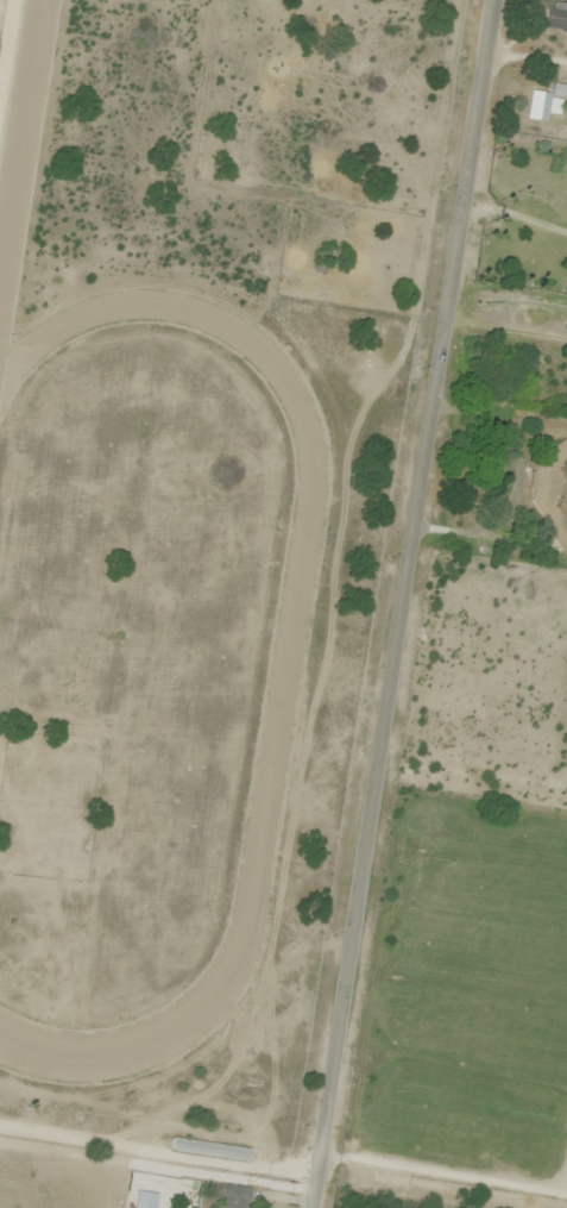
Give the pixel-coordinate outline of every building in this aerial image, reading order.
[(556,0),(550,0),(543,28),(566,33),(566,3),(556,0)] [(527,119),(548,122),(550,113),(561,115),(564,98),(566,98),(566,85),(555,84),(554,94),(531,90),(527,119)] [(566,493),(552,470),(566,461),(566,441),(516,475),(565,551),(566,549),(566,524),(553,502),(566,493)] [(249,1161),(251,1148),(173,1139),(172,1152),(249,1161)]
